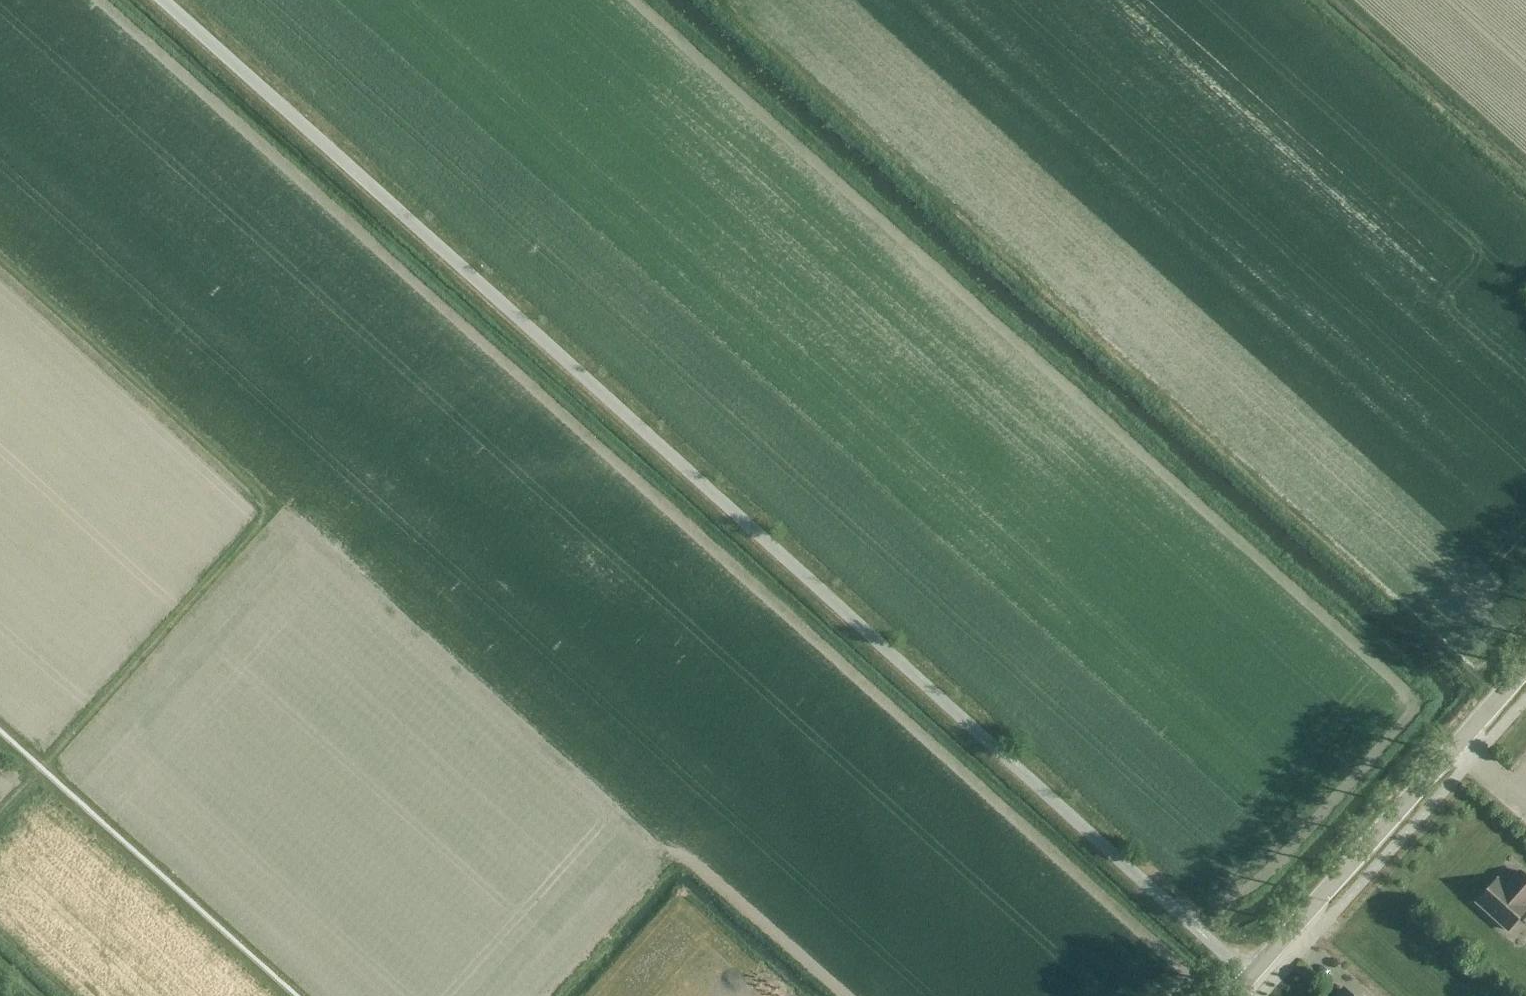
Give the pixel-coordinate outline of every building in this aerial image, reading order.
[(1506,887),(1498,879),(1477,902),(1508,930),(1525,910),(1525,876),(1520,871),(1506,887)]
